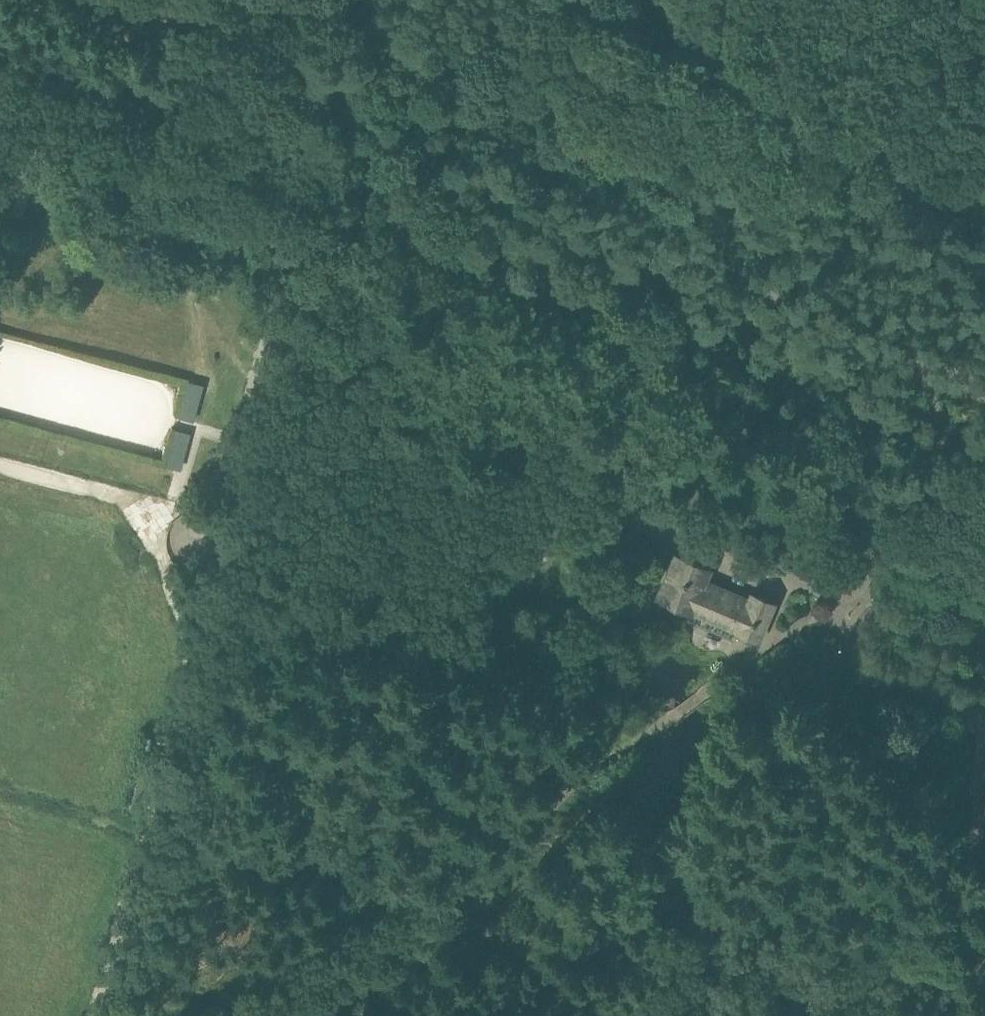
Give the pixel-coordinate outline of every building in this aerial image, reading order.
[(4,116),(7,109),(11,101),(8,100),(0,97),(0,114),(4,116)] [(297,311),(301,300),(294,298),(288,297),(287,298),(284,307),(297,311)] [(290,334),(293,322),(281,319),(277,330),(290,334)] [(280,344),(277,352),(287,355),(289,346),(280,344)] [(285,368),(268,363),(265,374),(282,379),(285,368)] [(837,384),(840,377),(835,375),(832,382),(837,384)] [(656,597),(694,613),(691,620),(730,637),(733,630),(759,641),(775,603),(750,593),(748,599),(706,581),(710,569),(675,554),(656,597)]
